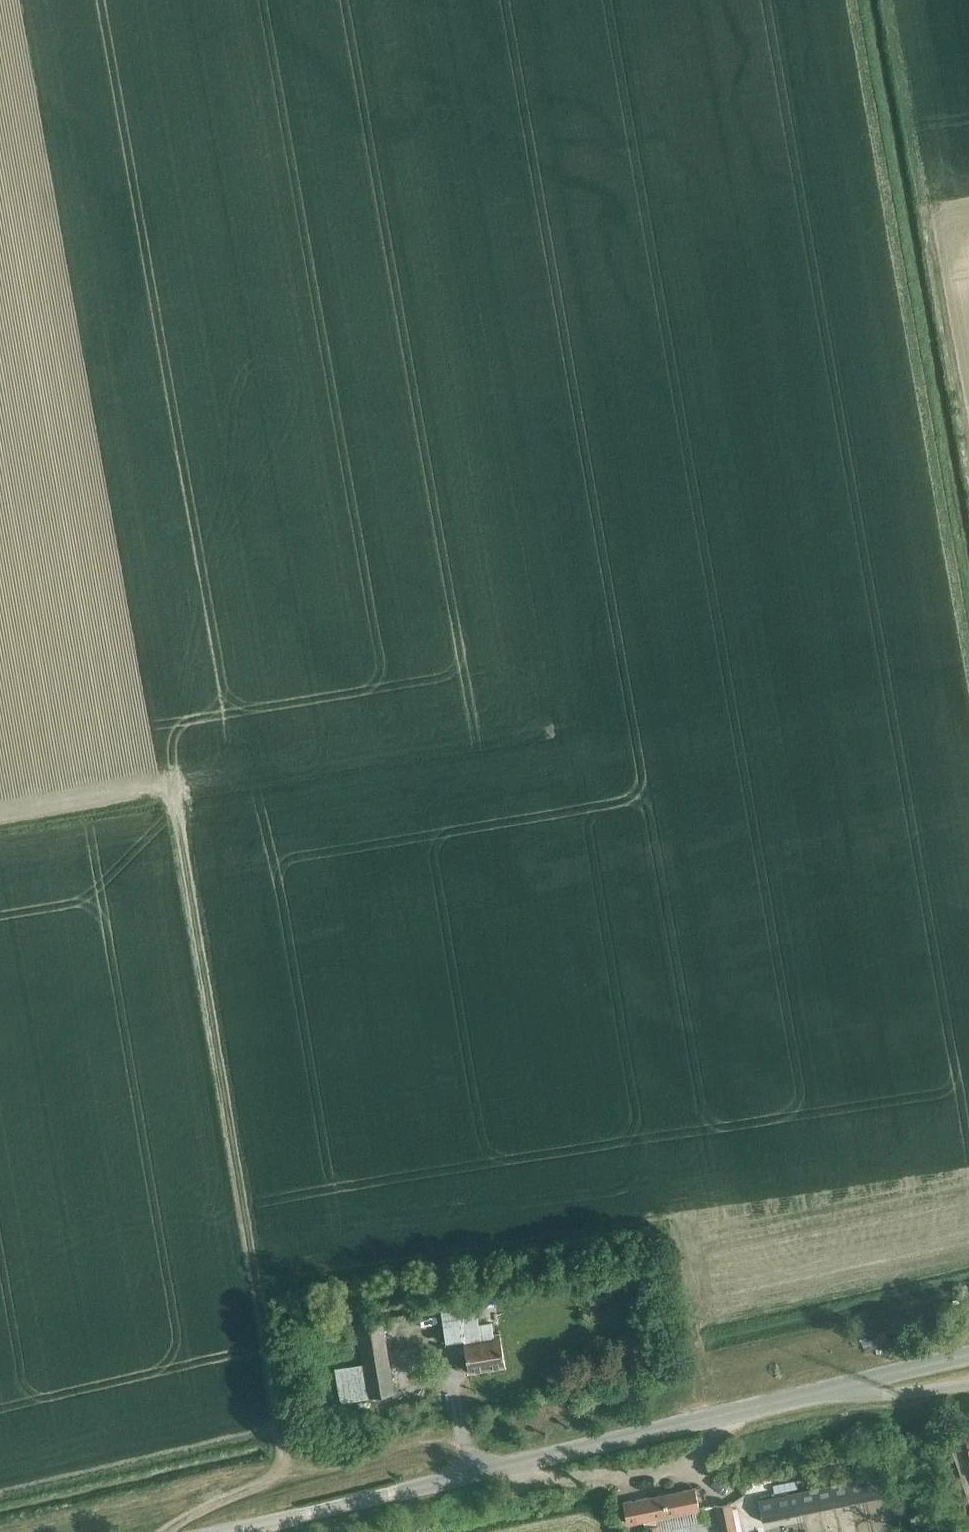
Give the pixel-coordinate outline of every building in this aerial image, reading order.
[(442,1307),(448,1340),(464,1337),(469,1370),(506,1364),(501,1333),(495,1334),(492,1320),(479,1322),(475,1301),(442,1307)] [(334,1366),(340,1401),(395,1392),(382,1314),(358,1317),(365,1360),(334,1366)] [(349,1325),(340,1326),(343,1350),(353,1348),(349,1325)] [(800,1492),(759,1499),(763,1521),(883,1496),(879,1475),(825,1487),(800,1492)] [(668,1516),(699,1510),(695,1488),(624,1503),(628,1527),(633,1526),(632,1521),(667,1514),(668,1516)] [(716,1507),(715,1507),(720,1531),(737,1531),(731,1504),(716,1507)] [(659,1522),(645,1525),(646,1531),(661,1531),(659,1522)]
